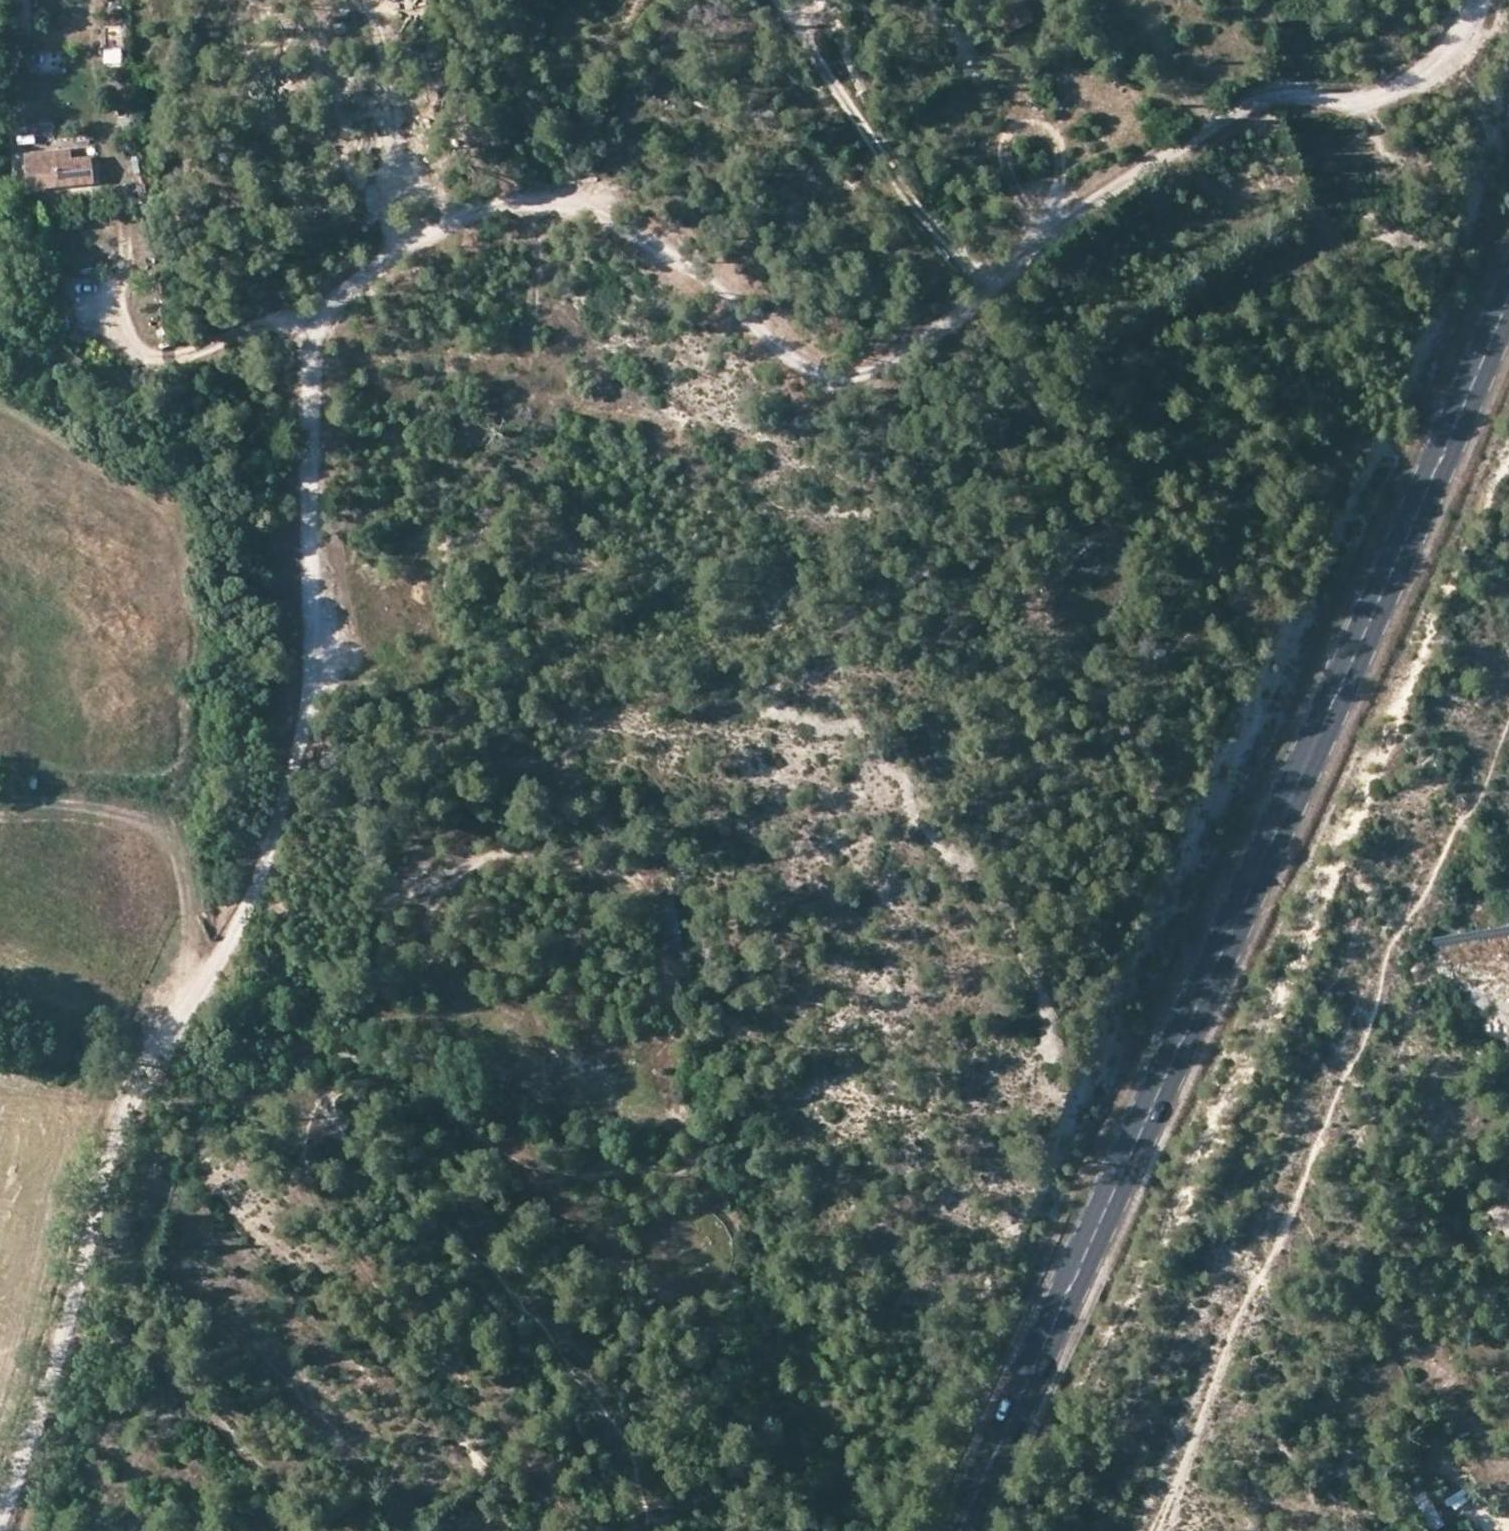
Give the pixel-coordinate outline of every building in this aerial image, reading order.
[(1000,8),(1010,29),(1034,19),(1026,0),(1019,0),(1000,8)] [(25,56),(26,80),(66,78),(64,54),(25,56)] [(53,152),(56,190),(94,187),(91,160),(72,162),(71,151),(53,152)] [(56,190),(53,152),(26,155),(29,193),(56,190)] [(658,899),(664,941),(683,938),(676,897),(658,899)] [(1421,1487),(1409,1494),(1432,1529),(1443,1522),(1421,1487)]
